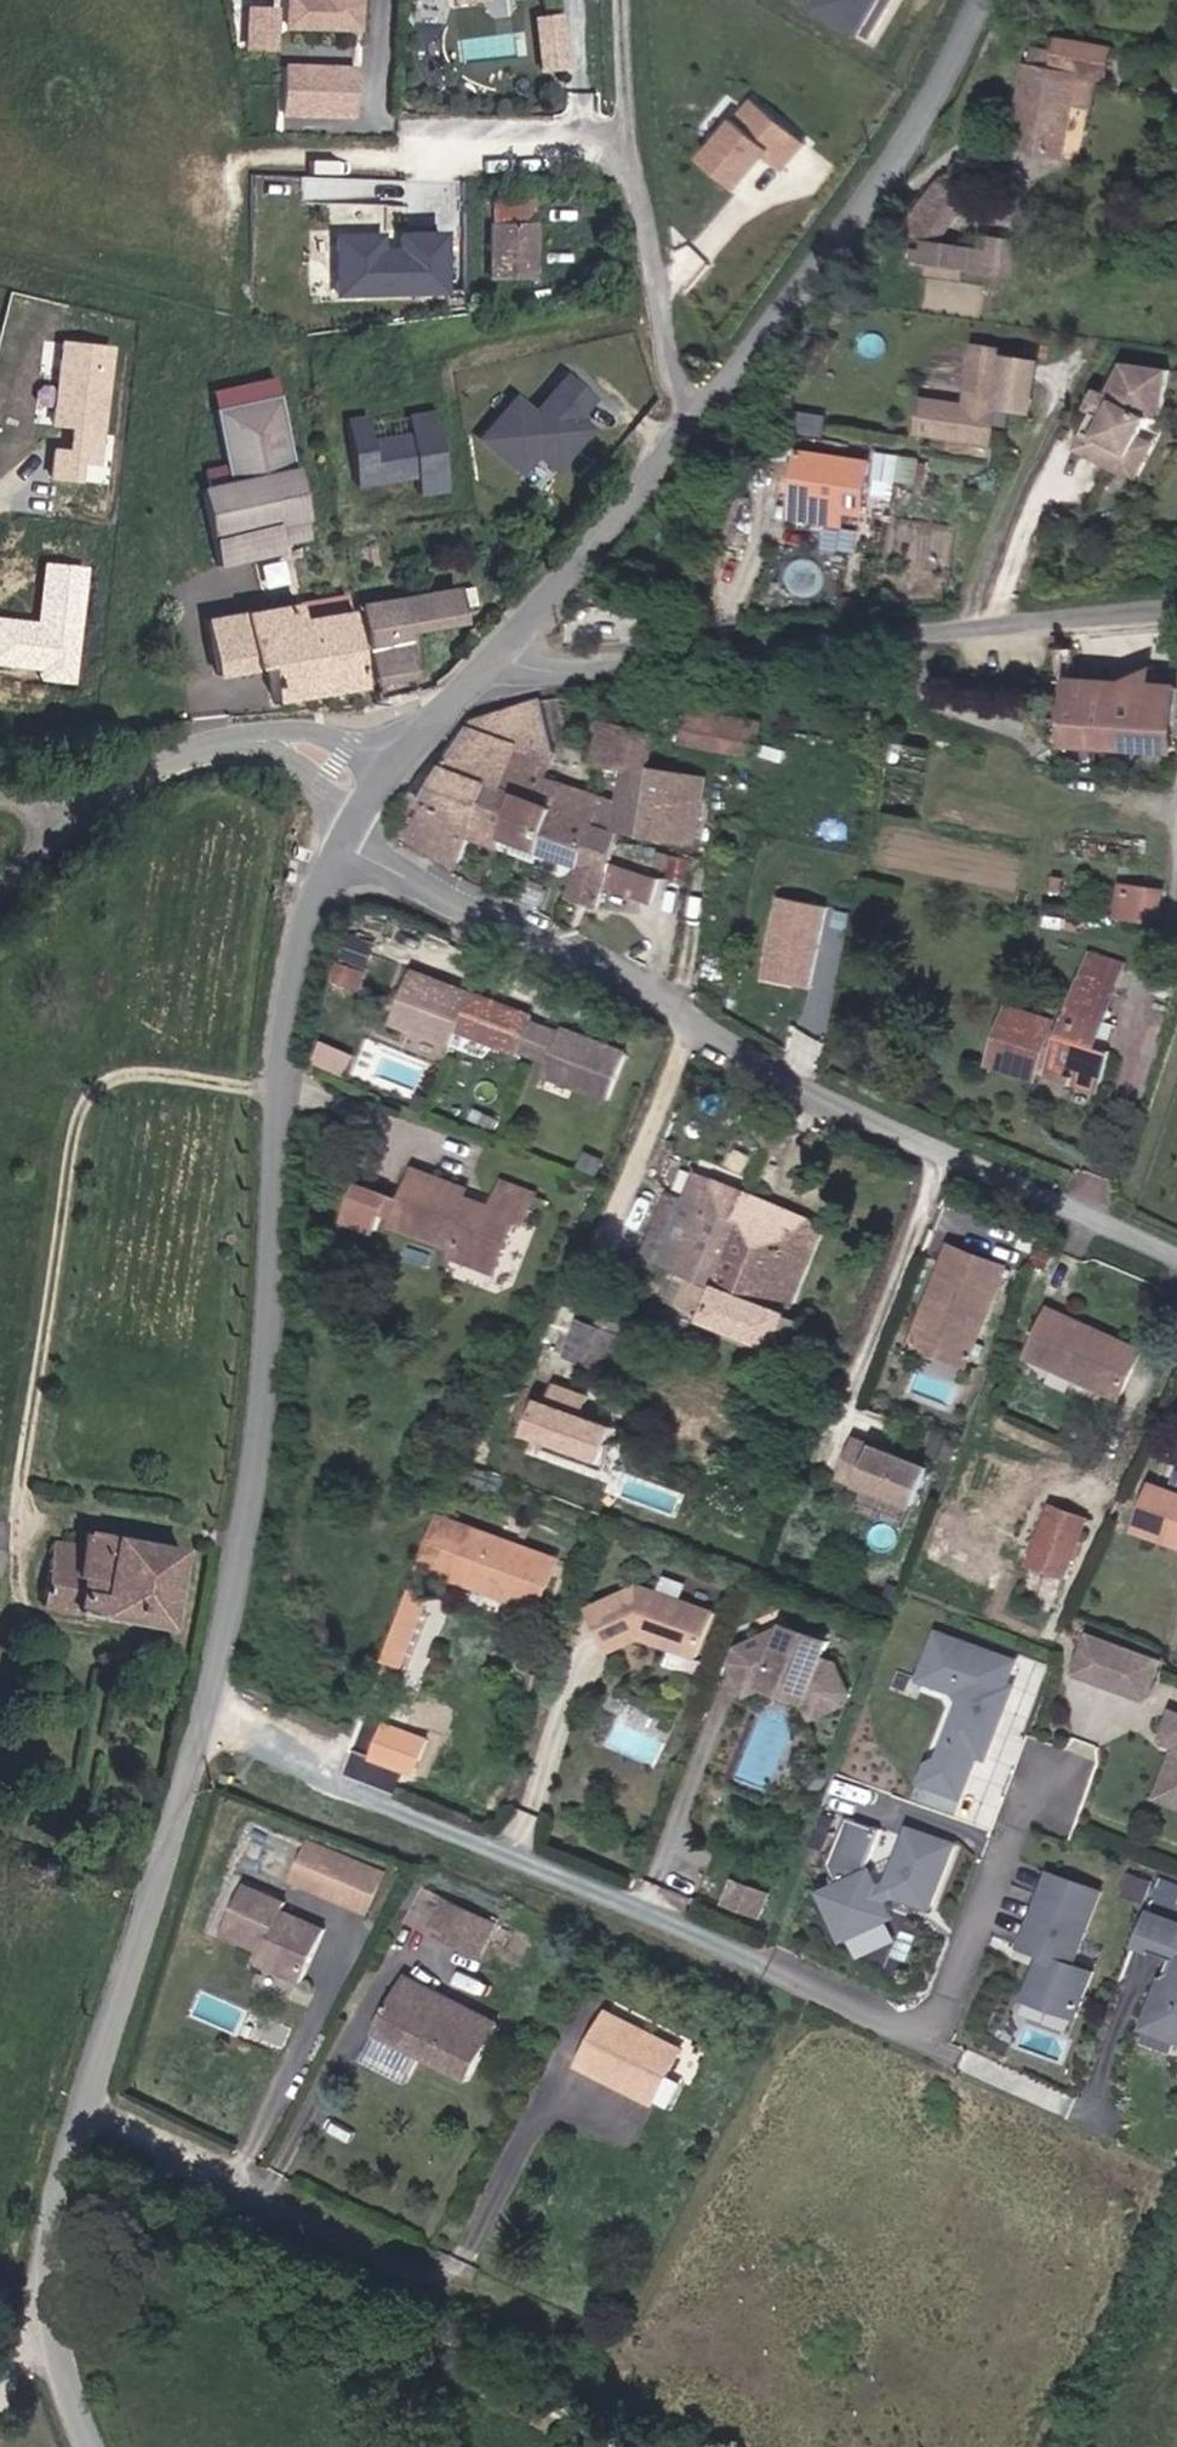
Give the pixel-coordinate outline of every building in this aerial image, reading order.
[(315,0),(283,0),(283,30),(351,32),(351,0),(315,0)] [(890,0),(822,0),(816,10),(867,39),(890,0)] [(270,12),(241,11),(239,52),(269,53),(270,12)] [(560,69),(553,18),(529,21),(536,72),(560,69)] [(1023,141),(1070,147),(1081,70),(1107,74),(1112,43),(1064,37),(1062,48),(1039,45),(1037,59),(1034,59),(1023,141)] [(304,44),(303,59),(357,62),(358,47),(304,44)] [(346,72),(283,68),(280,117),(344,120),(346,72)] [(806,145),(754,101),(705,156),(741,187),(766,159),(782,173),(806,145)] [(946,177),(906,219),(927,237),(937,238),(970,198),(946,177)] [(543,215),(529,215),(495,217),(496,271),(543,269),(543,215)] [(448,284),(448,225),(405,225),(405,239),(386,239),(386,225),(348,225),(347,284),(448,284)] [(924,273),(968,277),(969,265),(995,268),(997,243),(937,238),(927,237),(924,273)] [(110,339),(59,334),(51,416),(68,418),(65,443),(52,442),(49,470),(75,473),(77,456),(98,458),(110,339)] [(1006,385),(1010,344),(975,341),(969,397),(925,392),(920,436),(996,444),(999,415),(1011,417),(1015,386),(1006,385)] [(1172,366),(1127,359),(1111,389),(1109,388),(1079,443),(1114,462),(1123,444),(1134,450),(1145,430),(1154,412),(1164,414),(1172,366)] [(583,403),(599,384),(572,362),(541,400),(523,385),(489,425),(530,458),(545,440),(564,455),(597,414),(583,403)] [(278,393),(213,407),(228,476),(201,482),(218,564),(279,551),(277,543),(308,537),(278,393)] [(376,407),(356,409),(366,475),(426,466),(429,485),(453,482),(442,402),(418,405),(420,423),(379,428),(376,407)] [(1159,438),(1145,430),(1134,450),(1123,444),(1114,462),(1139,476),(1159,438)] [(801,443),(791,514),(846,522),(848,510),(864,512),(872,452),(801,443)] [(921,485),(923,453),(880,449),(877,482),(921,485)] [(87,562),(44,557),(38,613),(0,609),(0,657),(42,662),(41,673),(75,676),(87,562)] [(264,586),(285,580),(279,558),(258,565),(264,586)] [(462,622),(455,585),(357,602),(371,684),(415,677),(407,631),(462,622)] [(359,683),(346,593),(206,617),(214,671),(268,663),(276,697),(359,683)] [(1068,740),(1176,749),(1176,681),(1073,673),(1068,740)] [(694,704),(688,738),(757,750),(764,715),(694,704)] [(551,755),(540,706),(470,723),(423,806),(410,798),(390,837),(401,845),(457,876),(476,843),(497,855),(503,843),(543,860),(576,875),(563,904),(593,917),(601,892),(647,910),(662,877),(614,857),(622,835),(699,849),(708,784),(648,773),(660,738),(605,726),(594,764),(625,770),(617,806),(546,783),(551,755)] [(1125,886),(1122,916),(1160,919),(1163,889),(1125,886)] [(826,909),(783,899),(765,974),(808,984),(826,909)] [(1110,1052),(1100,1048),(1127,964),(1090,949),(1064,1028),(1052,1024),(1055,1014),(1012,1000),(990,1060),(1034,1076),(1037,1067),(1049,1071),(1047,1077),(1095,1094),(1110,1052)] [(534,1011),(418,965),(398,1016),(458,1039),(464,1025),(550,1060),(540,1084),(570,1096),(574,1086),(610,1100),(631,1049),(534,1011)] [(470,1187),(420,1165),(405,1197),(397,1216),(451,1240),(448,1247),(494,1267),(517,1215),(523,1217),(535,1190),(507,1178),(495,1205),(467,1192),(470,1187)] [(696,1167),(685,1196),(670,1190),(645,1252),(694,1271),(681,1304),(787,1345),(834,1220),(696,1167)] [(405,1197),(366,1180),(351,1213),(380,1225),(386,1211),(397,1216),(405,1197)] [(1001,1266),(952,1246),(914,1338),(964,1358),(1001,1266)] [(1124,1394),(1146,1345),(1053,1304),(1032,1353),(1124,1394)] [(611,1366),(623,1329),(578,1315),(566,1352),(611,1366)] [(541,1398),(529,1434),(604,1460),(617,1425),(589,1415),(595,1395),(556,1382),(550,1401),(541,1398)] [(927,1466),(859,1439),(844,1477),(912,1504),(927,1466)] [(1046,1501),(1026,1556),(1068,1571),(1088,1516),(1046,1501)] [(559,1557),(440,1513),(424,1556),(543,1600),(559,1557)] [(83,1542),(53,1536),(40,1601),(169,1626),(184,1548),(85,1529),(83,1542)] [(543,1600),(424,1556),(421,1563),(540,1607),(543,1600)] [(639,1585),(589,1609),(608,1651),(641,1635),(697,1655),(713,1612),(639,1585)] [(431,1598),(413,1592),(387,1663),(405,1670),(431,1598)] [(1012,1654),(919,1620),(910,1643),(927,1650),(919,1672),(956,1686),(967,1709),(956,1740),(984,1750),(1005,1691),(1000,1688),(1012,1654)] [(830,1662),(818,1658),(826,1641),(787,1625),(779,1641),(763,1634),(738,1644),(752,1678),(766,1672),(806,1687),(816,1713),(839,1703),(843,1694),(830,1662)] [(1156,1652),(1086,1627),(1073,1664),(1143,1689),(1156,1652)] [(672,1648),(669,1660),(698,1669),(702,1657),(672,1648)] [(1158,1787),(1176,1793),(1176,1704),(1171,1702),(1161,1730),(1176,1735),(1158,1787)] [(961,1788),(971,1763),(941,1752),(930,1757),(923,1774),(961,1788)] [(831,1861),(840,1881),(824,1889),(847,1937),(895,1915),(887,1898),(896,1894),(932,1906),(955,1841),(910,1824),(890,1880),(880,1884),(870,1861),(882,1827),(848,1815),(831,1861)] [(380,1868),(306,1837),(295,1863),(316,1872),(311,1884),(364,1906),(380,1868)] [(1102,1883),(1050,1865),(1023,1939),(1045,1947),(1029,1991),(1079,2009),(1095,1963),(1075,1956),(1102,1883)] [(1165,1873),(1155,1903),(1176,1911),(1176,1877),(1165,1873)] [(284,1896),(242,1878),(221,1927),(263,1945),(257,1957),(300,1976),(323,1924),(280,1905),(284,1896)] [(733,1900),(765,1911),(772,1891),(740,1880),(733,1900)] [(485,1916),(441,1894),(425,1926),(468,1948),(485,1916)] [(1152,2019),(1176,2028),(1176,1913),(1164,1908),(1152,1940),(1176,1949),(1152,2019)] [(444,1992),(403,1971),(398,1982),(439,2003),(444,1992)] [(439,2003),(398,1982),(375,2027),(471,2076),(499,2020),(444,1992),(439,2003)] [(686,2047),(612,2009),(586,2061),(660,2098),(677,2064),(686,2047)]
